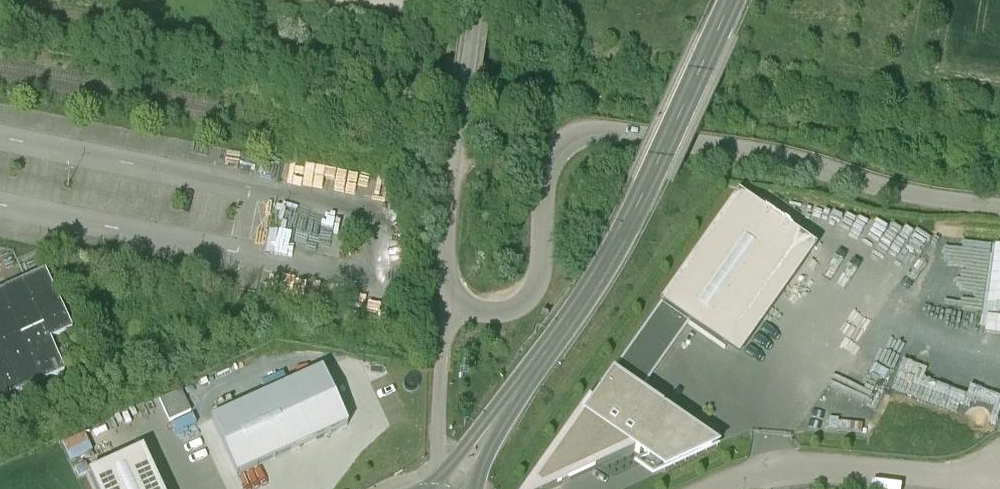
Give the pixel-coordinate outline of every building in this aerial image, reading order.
[(732,192),(579,414),(523,488),(550,488),(628,451),(665,477),(722,451),(641,391),(687,330),(733,360),(811,249),(732,192)] [(0,293),(0,402),(64,374),(49,342),(71,332),(44,273),(0,293)] [(238,480),(349,431),(324,376),(214,426),(238,480)] [(142,451),(88,476),(93,488),(160,488),(142,451)]
